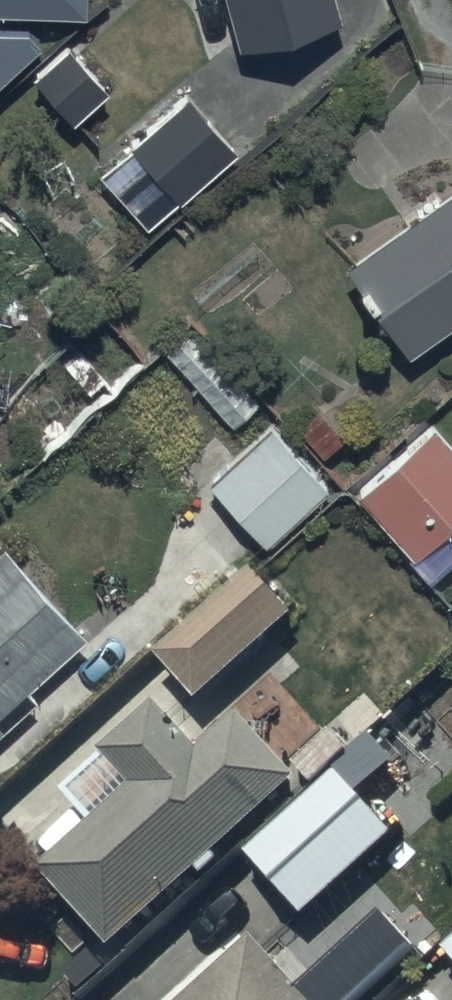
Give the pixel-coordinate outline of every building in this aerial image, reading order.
[(334,0),(224,0),(239,53),(341,25),(334,0)] [(69,54),(34,84),(72,127),(107,97),(69,54)] [(236,159),(185,97),(127,144),(178,207),(236,159)] [(407,360),(451,329),(451,194),(344,271),(407,360)] [(275,428),(208,487),(264,550),(331,492),(275,428)] [(451,526),(451,458),(428,434),(358,502),(415,562),(451,526)] [(36,704),(28,694),(86,641),(3,550),(0,552),(0,737),(36,704)] [(254,575),(157,664),(200,711),(297,622),(254,575)] [(42,881),(114,961),(201,882),(207,888),(223,873),(219,868),(301,793),(232,717),(194,751),(160,714),(105,764),(107,766),(65,804),(93,835),(42,881)] [(335,778),(338,781),(247,859),(306,925),(395,845),(360,806),(398,772),(372,743),(335,778)] [(256,950),(248,956),(237,944),(212,967),(222,977),(197,999),(301,999),(256,950)]
